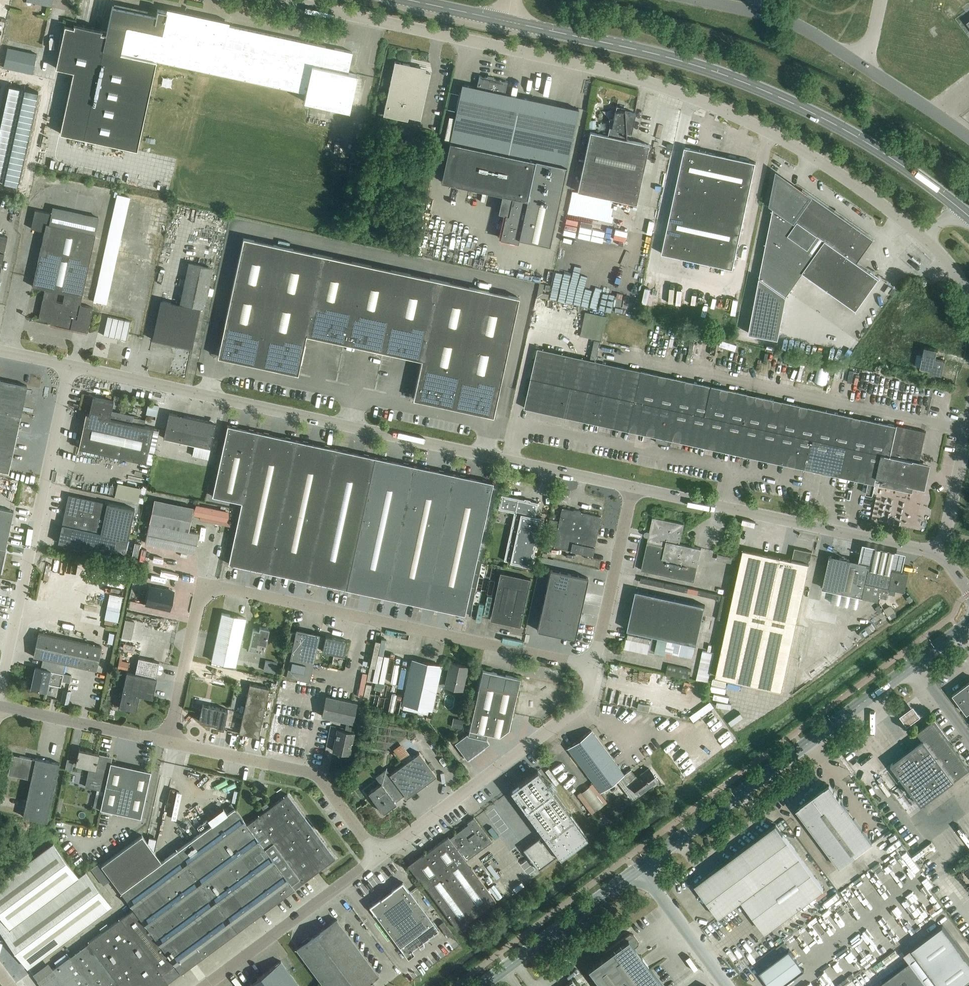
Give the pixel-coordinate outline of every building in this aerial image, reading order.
[(112,6),(107,31),(74,24),(73,28),(65,26),(56,68),(73,72),(60,133),(137,150),(156,61),(306,93),(304,101),(349,111),(357,75),(348,73),(352,52),(343,50),(344,50),(229,25),(229,22),(167,8),(166,11),(157,9),(156,15),(112,6)] [(3,68),(33,74),(37,54),(8,48),(3,68)] [(409,68),(410,65),(395,62),(383,115),(394,118),(395,114),(420,120),(430,73),(409,68)] [(505,94),(507,82),(479,76),(477,87),(462,84),(441,181),(512,196),(508,214),(505,214),(500,238),(518,242),(519,238),(549,244),(578,109),(505,94)] [(9,86),(8,92),(37,98),(38,92),(25,89),(9,86)] [(8,92),(6,98),(36,104),(37,98),(8,92)] [(6,98),(5,104),(34,110),(36,104),(6,98)] [(5,104),(4,109),(33,116),(34,110),(5,104)] [(4,109),(2,115),(32,122),(33,116),(4,109)] [(577,192),(636,204),(649,145),(627,140),(626,132),(631,133),(635,113),(625,111),(615,111),(613,119),(609,119),(609,127),(608,136),(590,132),(577,192)] [(2,115),(1,121),(31,128),(32,122),(2,115)] [(0,126),(0,127),(29,134),(31,128),(1,121),(0,126)] [(28,139),(29,134),(0,127),(0,133),(28,139)] [(27,145),(28,139),(0,133),(0,139),(27,145)] [(25,151),(27,145),(0,139),(0,145),(25,151)] [(24,157),(25,151),(0,145),(0,152),(24,157)] [(662,253),(733,269),(756,163),(685,147),(662,253)] [(23,163),(24,157),(0,152),(0,158),(23,163)] [(21,169),(23,163),(0,158),(0,164),(21,169)] [(348,177),(355,179),(358,164),(351,163),(348,177)] [(20,175),(21,169),(0,164),(0,170),(20,175)] [(19,180),(20,175),(0,170),(0,176),(19,180)] [(803,273),(856,310),(879,278),(857,263),(873,239),(802,189),(801,191),(778,174),(772,203),(774,205),(759,277),(786,296),(803,273)] [(18,186),(19,180),(0,176),(0,182),(18,186)] [(45,289),(38,319),(56,323),(56,325),(88,332),(93,308),(80,305),(84,289),(96,234),(49,224),(52,213),(35,210),(31,229),(44,232),(34,278),(32,287),(45,289)] [(225,229),(227,217),(216,214),(213,226),(225,229)] [(414,399),(493,416),(518,298),(244,238),(218,356),(298,374),(306,334),(422,360),(414,399)] [(180,303),(204,308),(213,268),(189,263),(180,303)] [(778,339),(786,296),(759,277),(749,333),(778,339)] [(543,293),(544,284),(539,283),(536,297),(547,300),(548,294),(543,293)] [(152,339),(192,348),(200,309),(161,300),(152,339)] [(580,336),(601,341),(606,316),(584,312),(580,336)] [(103,336),(126,341),(131,321),(108,316),(103,336)] [(596,360),(600,341),(594,340),(590,359),(596,360)] [(930,370),(930,372),(942,375),(945,360),(936,358),(938,350),(925,347),(923,354),(922,354),(922,357),(920,368),(930,370)] [(672,440),(868,482),(875,484),(876,479),(880,480),(879,485),(912,492),(913,485),(923,487),(928,464),(918,462),(925,431),(897,425),(896,426),(538,348),(524,408),(657,437),(656,442),(671,446),(672,440)] [(9,472),(27,386),(0,380),(0,470),(9,472)] [(79,448),(146,462),(154,428),(110,418),(113,401),(93,396),(89,414),(86,413),(79,448)] [(193,456),(208,459),(216,423),(169,413),(164,438),(195,445),(193,456)] [(132,423),(144,425),(145,420),(133,417),(132,423)] [(242,503),(228,564),(458,614),(465,615),(469,595),(493,483),(469,477),(228,426),(212,496),(242,503)] [(118,480),(115,493),(139,499),(142,485),(118,480)] [(875,484),(868,482),(865,493),(872,495),(875,484)] [(65,513),(58,543),(110,553),(111,550),(125,553),(135,509),(69,495),(66,507),(62,506),(61,512),(65,513)] [(510,562),(531,566),(541,518),(535,516),(538,502),(501,495),(498,509),(514,512),(504,560),(510,562)] [(198,533),(189,531),(194,508),(154,499),(145,543),(194,553),(198,533)] [(197,505),(194,515),(200,516),(200,520),(210,522),(211,519),(227,522),(229,511),(197,505)] [(0,573),(14,511),(0,508),(0,573)] [(570,551),(593,556),(594,547),(601,516),(562,508),(553,547),(570,550),(570,551)] [(646,537),(649,537),(641,570),(694,582),(701,548),(680,544),(684,524),(653,517),(650,532),(647,532),(646,537)] [(132,556),(137,557),(140,544),(135,543),(132,556)] [(870,564),(869,568),(892,573),(893,569),(902,571),(903,565),(905,557),(906,553),(863,544),(862,548),(860,558),(859,562),(870,564)] [(716,676),(782,691),(796,626),(810,564),(809,563),(810,560),(812,552),(795,548),(792,560),(743,549),(716,676)] [(869,568),(870,564),(840,558),(835,557),(830,556),(823,588),(828,589),(833,590),(860,596),(863,596),(878,600),(878,597),(887,599),(889,587),(905,591),(905,589),(909,573),(902,571),(893,569),(892,573),(869,568)] [(588,578),(550,570),(537,630),(574,638),(588,578)] [(489,620),(520,626),(523,614),(530,579),(500,572),(491,611),(489,620)] [(146,604),(170,610),(174,592),(171,592),(171,591),(165,590),(164,590),(150,587),(146,604)] [(628,629),(696,644),(705,605),(636,590),(628,629)] [(120,612),(123,597),(110,594),(105,619),(118,622),(120,612)] [(212,660),(236,665),(246,618),(222,613),(212,660)] [(859,634),(863,639),(874,630),(871,625),(859,634)] [(253,630),(248,651),(255,652),(257,643),(265,645),(269,630),(259,628),(259,631),(253,630)] [(280,675),(286,676),(310,681),(317,647),(323,648),(322,651),(344,656),(347,640),(326,635),(325,638),(319,637),(320,634),(296,629),(291,653),(285,652),(280,675)] [(46,659),(44,666),(42,666),(41,668),(35,667),(31,688),(47,691),(49,683),(60,686),(65,663),(96,670),(102,646),(39,633),(34,656),(46,659)] [(124,633),(123,640),(142,642),(142,635),(124,633)] [(651,643),(626,637),(624,649),(648,654),(651,643)] [(696,680),(707,682),(714,654),(703,651),(696,680)] [(156,678),(159,662),(139,658),(135,673),(127,672),(119,707),(136,711),(139,695),(152,698),(157,678),(156,678)] [(119,660),(118,668),(128,670),(129,662),(119,660)] [(275,673),(277,663),(265,661),(263,671),(275,673)] [(441,669),(441,668),(411,662),(402,704),(432,710),(439,678),(446,680),(462,684),(466,666),(450,663),(449,670),(441,669)] [(668,663),(667,672),(690,675),(692,666),(668,663)] [(482,669),(468,736),(467,734),(455,743),(467,760),(489,744),(487,740),(488,734),(499,736),(509,729),(520,678),(482,669)] [(552,695),(555,683),(527,676),(524,689),(552,695)] [(953,694),(967,714),(968,712),(968,713),(968,682),(953,694)] [(239,733),(259,737),(269,688),(250,684),(239,733)] [(333,751),(349,754),(354,733),(350,732),(352,722),(353,722),(357,703),(326,697),(322,716),(347,721),(345,731),(338,729),(333,751)] [(908,723),(921,713),(913,702),(900,712),(908,723)] [(217,728),(224,730),(228,710),(202,704),(199,721),(218,725),(217,728)] [(452,727),(462,729),(463,720),(454,718),(452,727)] [(891,765),(921,805),(968,770),(968,768),(934,720),(917,733),(923,741),(891,765)] [(601,792),(622,776),(627,783),(629,781),(639,795),(658,780),(649,768),(636,778),(629,770),(624,773),(592,729),(568,747),(601,792)] [(381,783),(368,793),(383,813),(396,803),(395,801),(404,795),(407,798),(436,776),(419,752),(412,757),(402,744),(393,750),(403,764),(390,774),(386,769),(376,777),(381,783)] [(99,754),(79,749),(76,765),(90,767),(86,787),(105,791),(101,809),(141,818),(151,771),(111,763),(111,760),(109,756),(99,754)] [(23,817),(47,822),(60,763),(36,758),(35,760),(12,755),(8,774),(31,779),(23,817)] [(74,761),(68,759),(66,767),(73,768),(74,761)] [(539,838),(523,850),(538,870),(586,835),(571,814),(570,815),(538,770),(510,791),(545,838),(541,841),(539,838)] [(797,809),(840,867),(872,843),(829,785),(797,809)] [(88,943),(121,985),(164,985),(168,983),(168,982),(335,859),(287,794),(270,807),(268,804),(262,808),(265,811),(247,824),(235,808),(211,825),(207,820),(197,827),(201,832),(162,862),(142,835),(102,865),(109,875),(134,909),(88,942),(88,943)] [(419,878),(458,929),(496,901),(466,861),(492,841),(474,817),(467,823),(468,824),(449,838),(448,837),(416,861),(425,873),(419,878)] [(753,892),(777,923),(824,889),(776,825),(695,885),(719,917),(753,892)] [(0,919),(0,930),(28,967),(111,905),(86,872),(78,877),(54,844),(0,884),(0,914),(2,917),(0,919)] [(102,865),(100,862),(91,868),(101,881),(109,875),(102,865)] [(406,955),(407,956),(413,952),(412,951),(439,931),(403,882),(370,907),(406,955)] [(324,985),(365,985),(379,975),(337,919),(309,940),(308,938),(303,942),(304,944),(297,949),(324,985)] [(439,924),(448,937),(452,933),(443,921),(439,924)] [(912,949),(940,985),(960,985),(968,979),(968,960),(943,926),(912,949)] [(607,954),(588,969),(601,985),(663,985),(634,947),(638,945),(638,941),(634,934),(629,934),(605,952),(607,954)] [(88,943),(70,957),(70,956),(37,980),(41,985),(121,985),(88,943)] [(771,985),(783,985),(805,970),(790,949),(760,972),(771,985)] [(281,961),(247,985),(299,985),(281,961)] [(909,962),(882,982),(885,985),(927,985),(909,962)]
